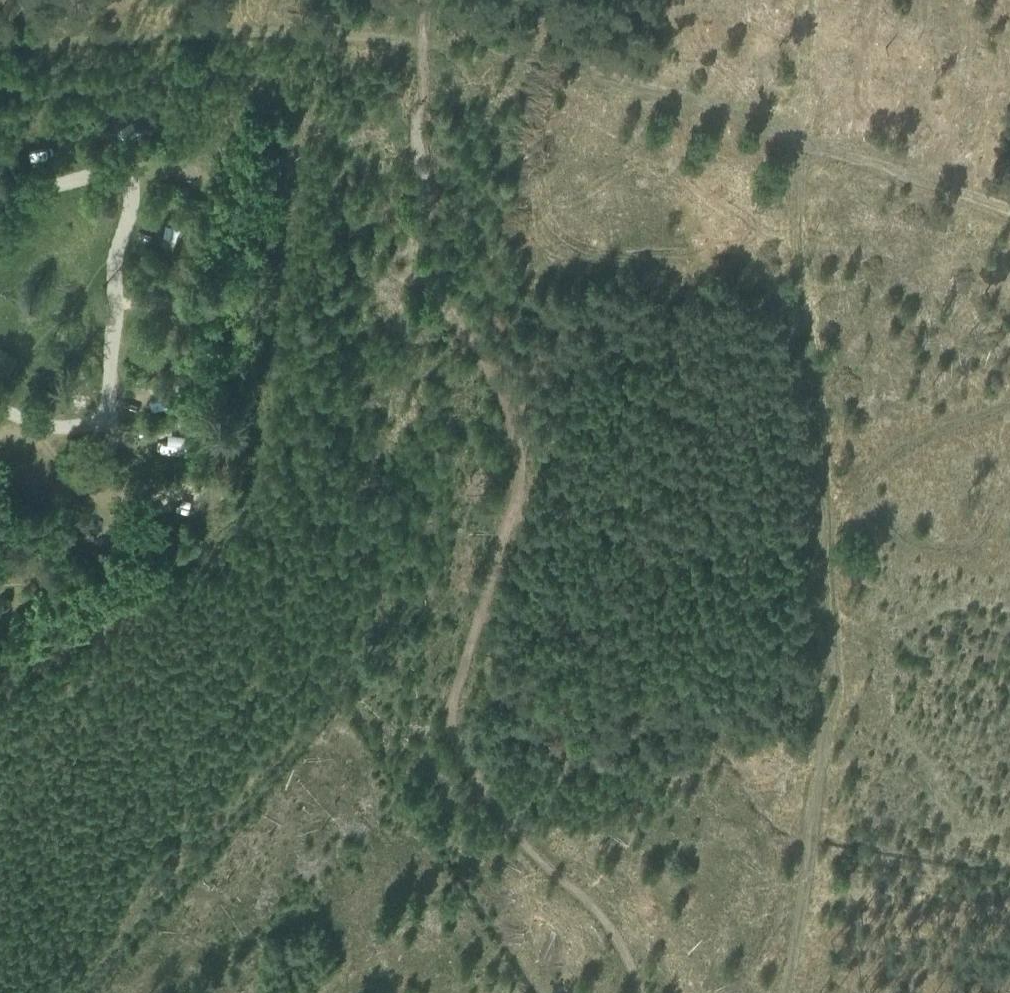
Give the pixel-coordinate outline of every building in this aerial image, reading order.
[(124,131),(145,131),(145,120),(125,120),(124,131)] [(19,358),(0,347),(0,370),(9,375),(19,358)] [(167,424),(166,450),(189,450),(190,425),(167,424)]
